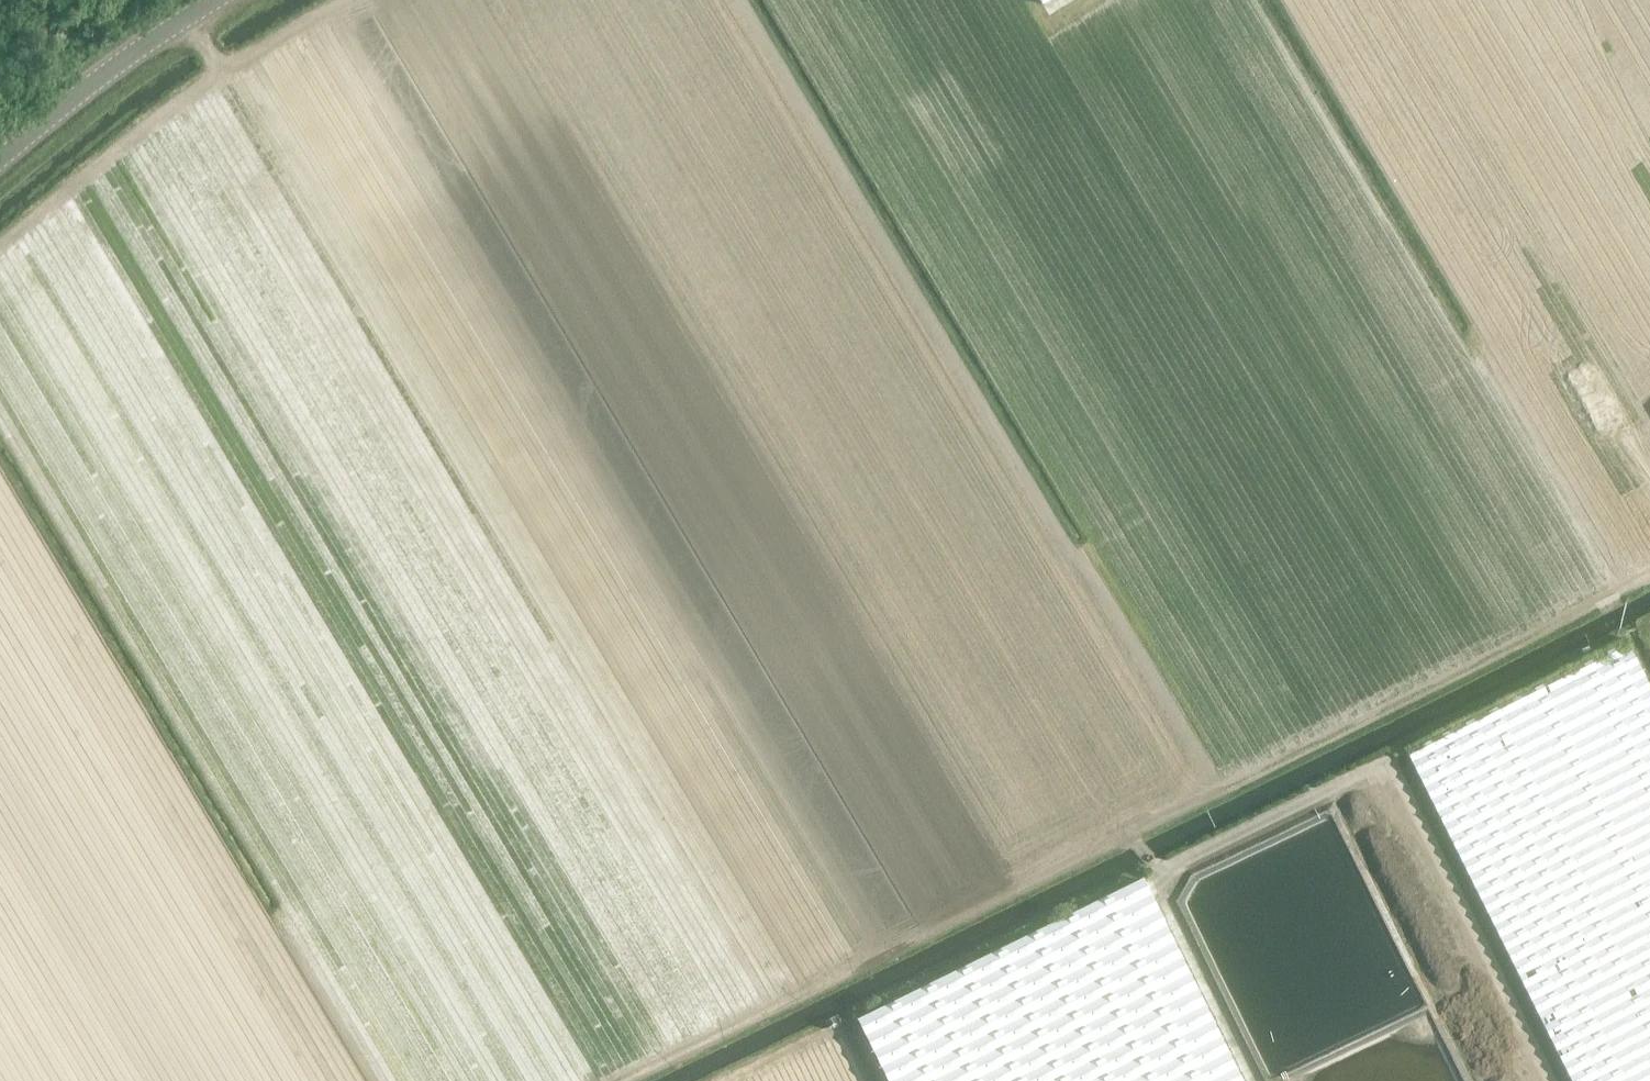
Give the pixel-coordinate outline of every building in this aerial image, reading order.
[(1627,641),(1406,751),(1571,1080),(1649,1080),(1649,687),(1627,641)] [(856,1023),(885,1080),(1243,1080),(1144,881),(856,1023)]
